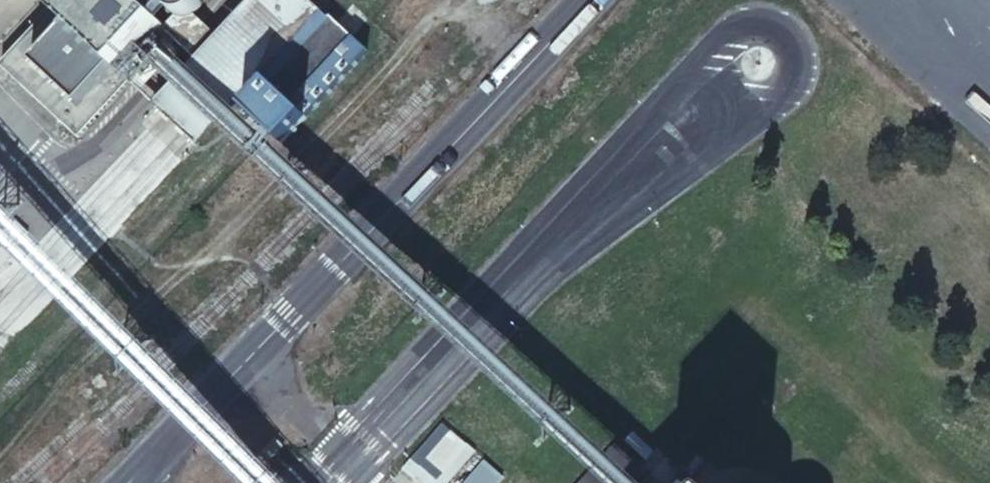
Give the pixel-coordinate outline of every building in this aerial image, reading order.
[(0,66),(0,69),(76,137),(128,84),(136,92),(156,70),(140,54),(171,18),(178,20),(184,19),(190,18),(196,13),(199,8),(201,3),(200,0),(39,0),(51,11),(0,66)] [(147,107),(164,123),(182,139),(191,147),(317,15),(306,5),(301,0),(249,0),(147,107)] [(417,446),(441,475),(451,467),(448,463),(466,448),(445,423),(417,446)] [(504,474),(485,455),(458,482),(496,482),(504,474)] [(626,480),(600,456),(574,482),(623,482),(626,480)]
